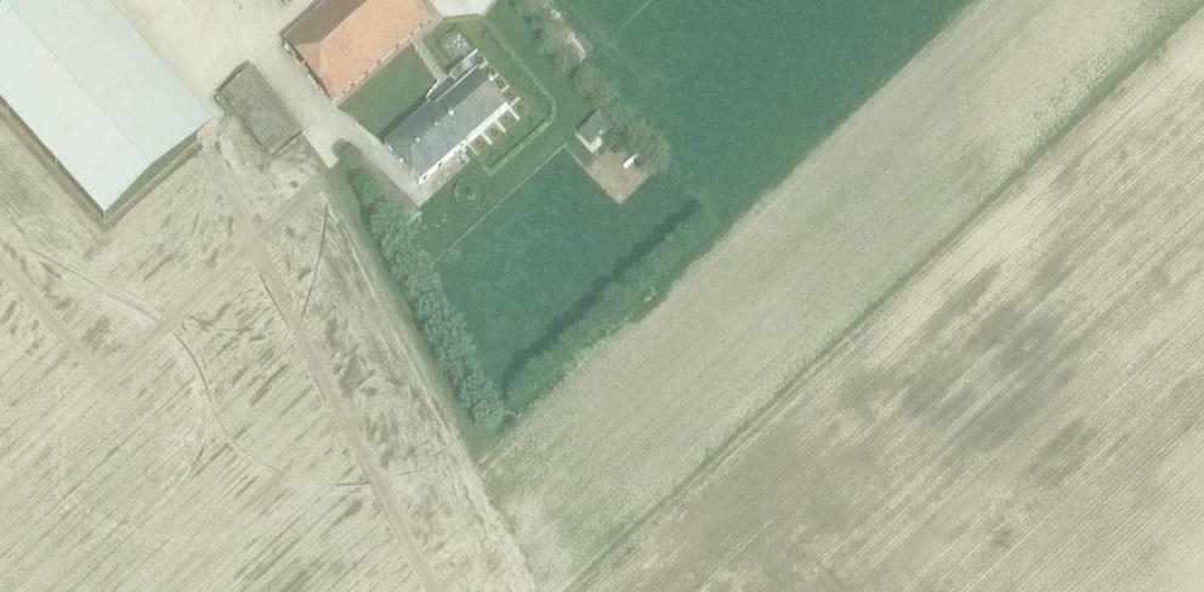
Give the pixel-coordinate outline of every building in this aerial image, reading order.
[(0,23),(0,105),(107,223),(197,143),(71,0),(26,0),(0,23)] [(413,35),(431,19),(415,0),(332,0),(283,42),(332,104),(413,35)] [(455,46),(439,60),(452,75),(468,61),(455,46)] [(450,78),(454,82),(461,90),(437,111),(432,105),(385,146),(418,185),(507,108),(467,63),(450,78)] [(271,159),(304,133),(255,71),(222,97),(271,159)] [(592,145),(611,125),(599,114),(580,134),(592,145)]
